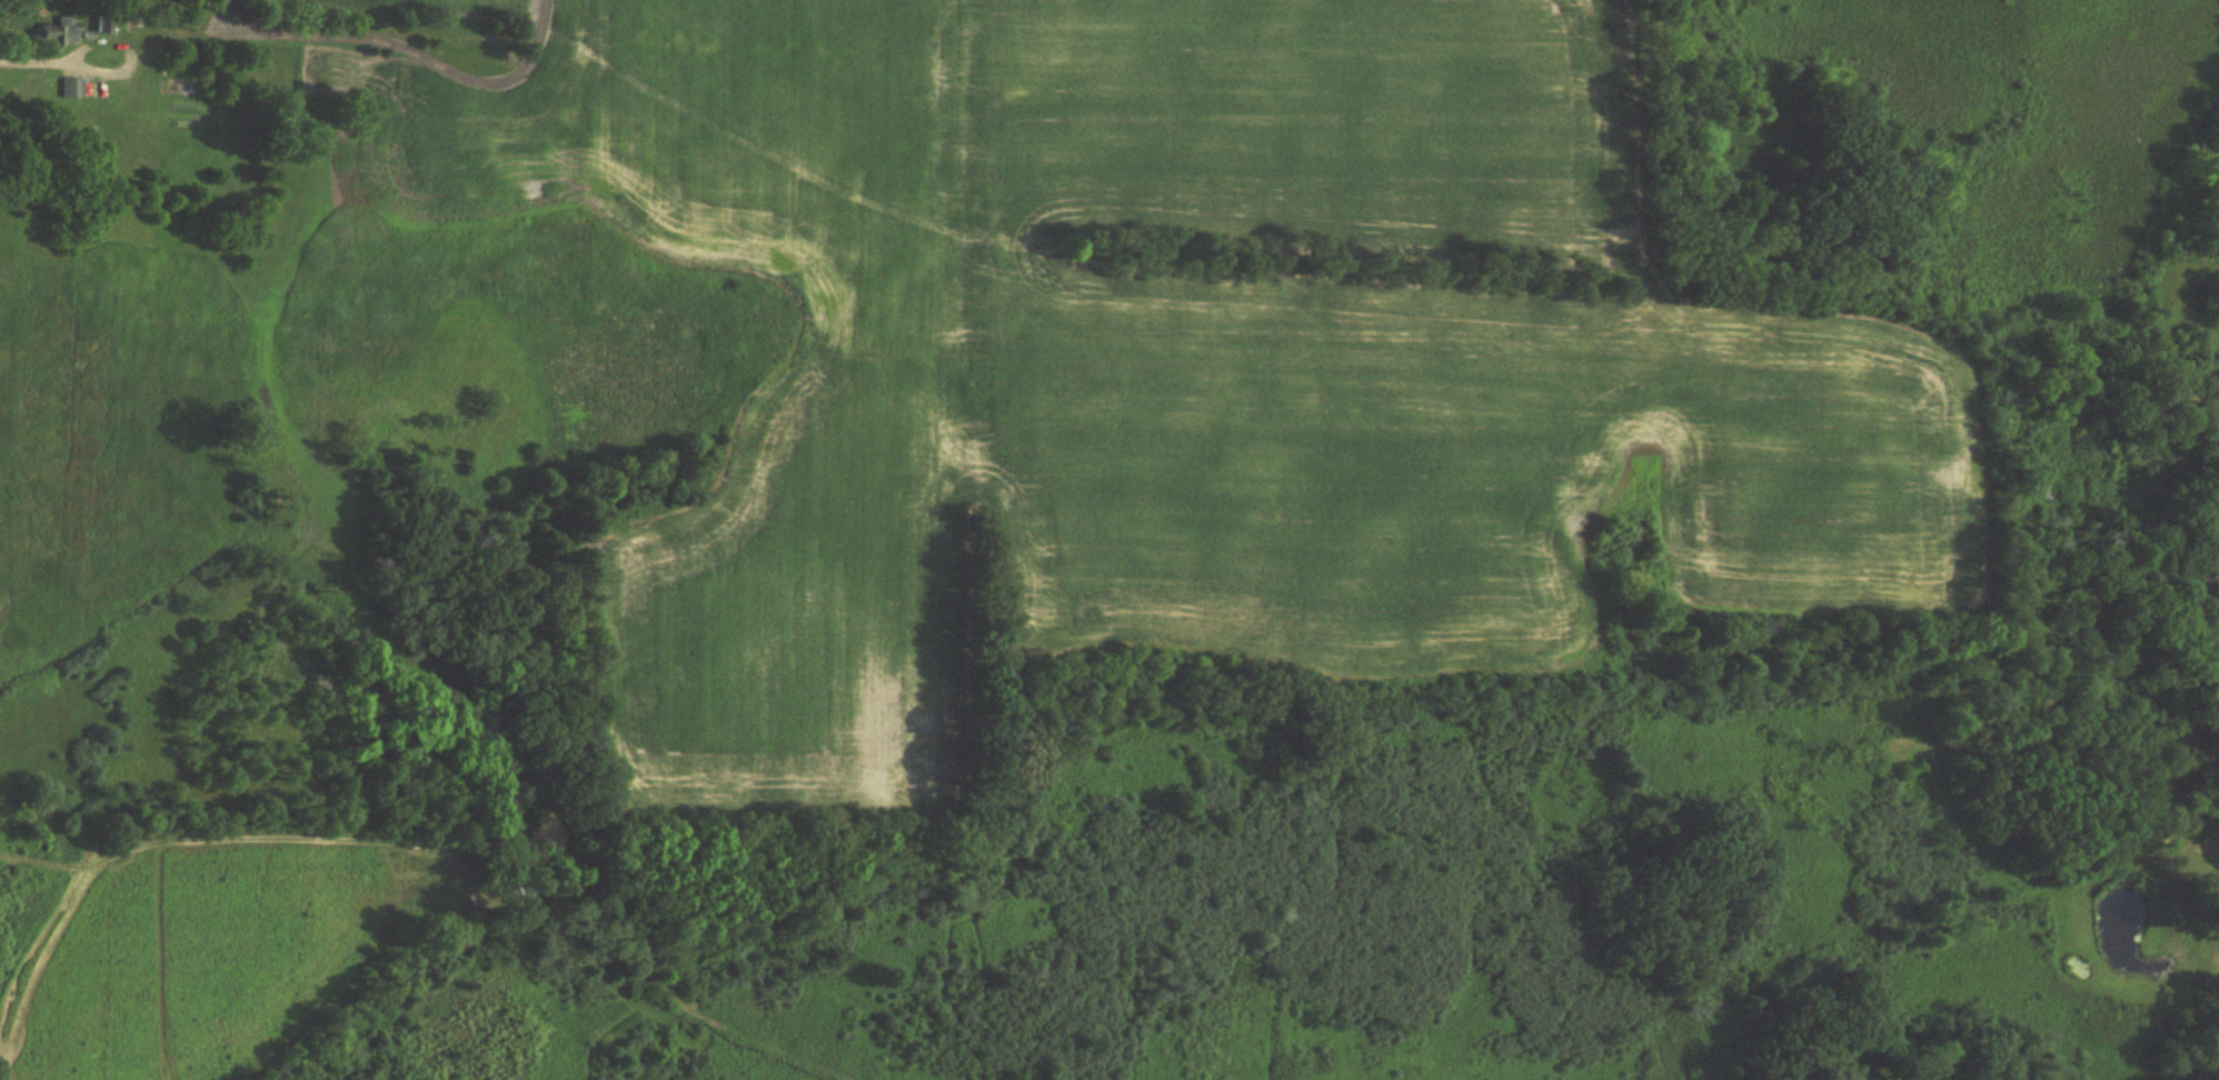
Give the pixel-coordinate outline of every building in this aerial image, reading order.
[(41,45),(78,45),(78,18),(59,18),(59,27),(41,27),(41,45)] [(84,80),(65,80),(65,100),(84,100),(84,80)]
